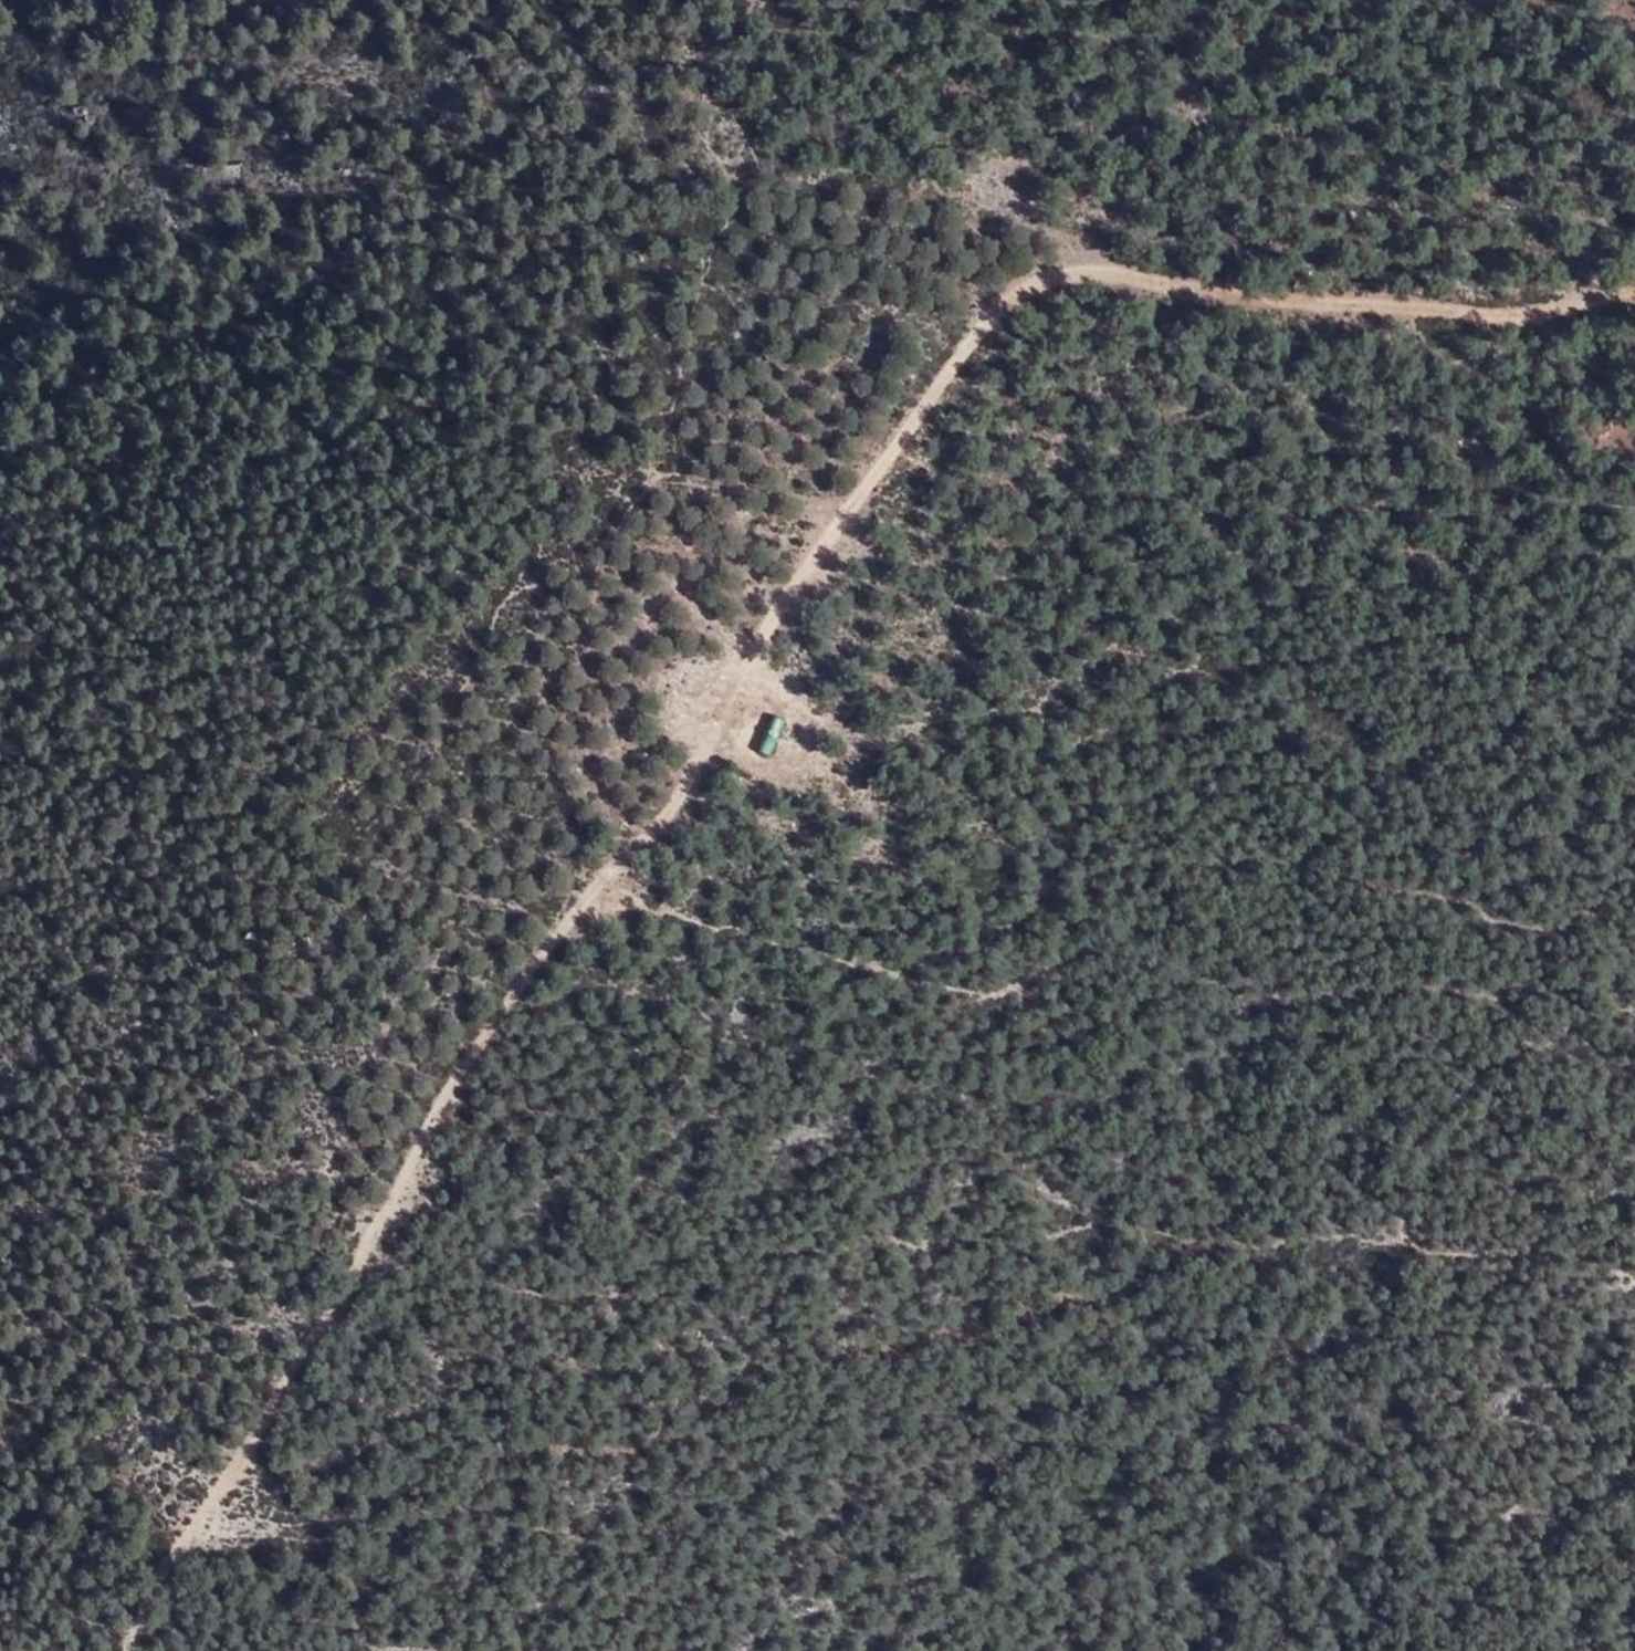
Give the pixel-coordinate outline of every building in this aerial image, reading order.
[(771,713),(755,747),(768,753),(784,720),(771,713)]
